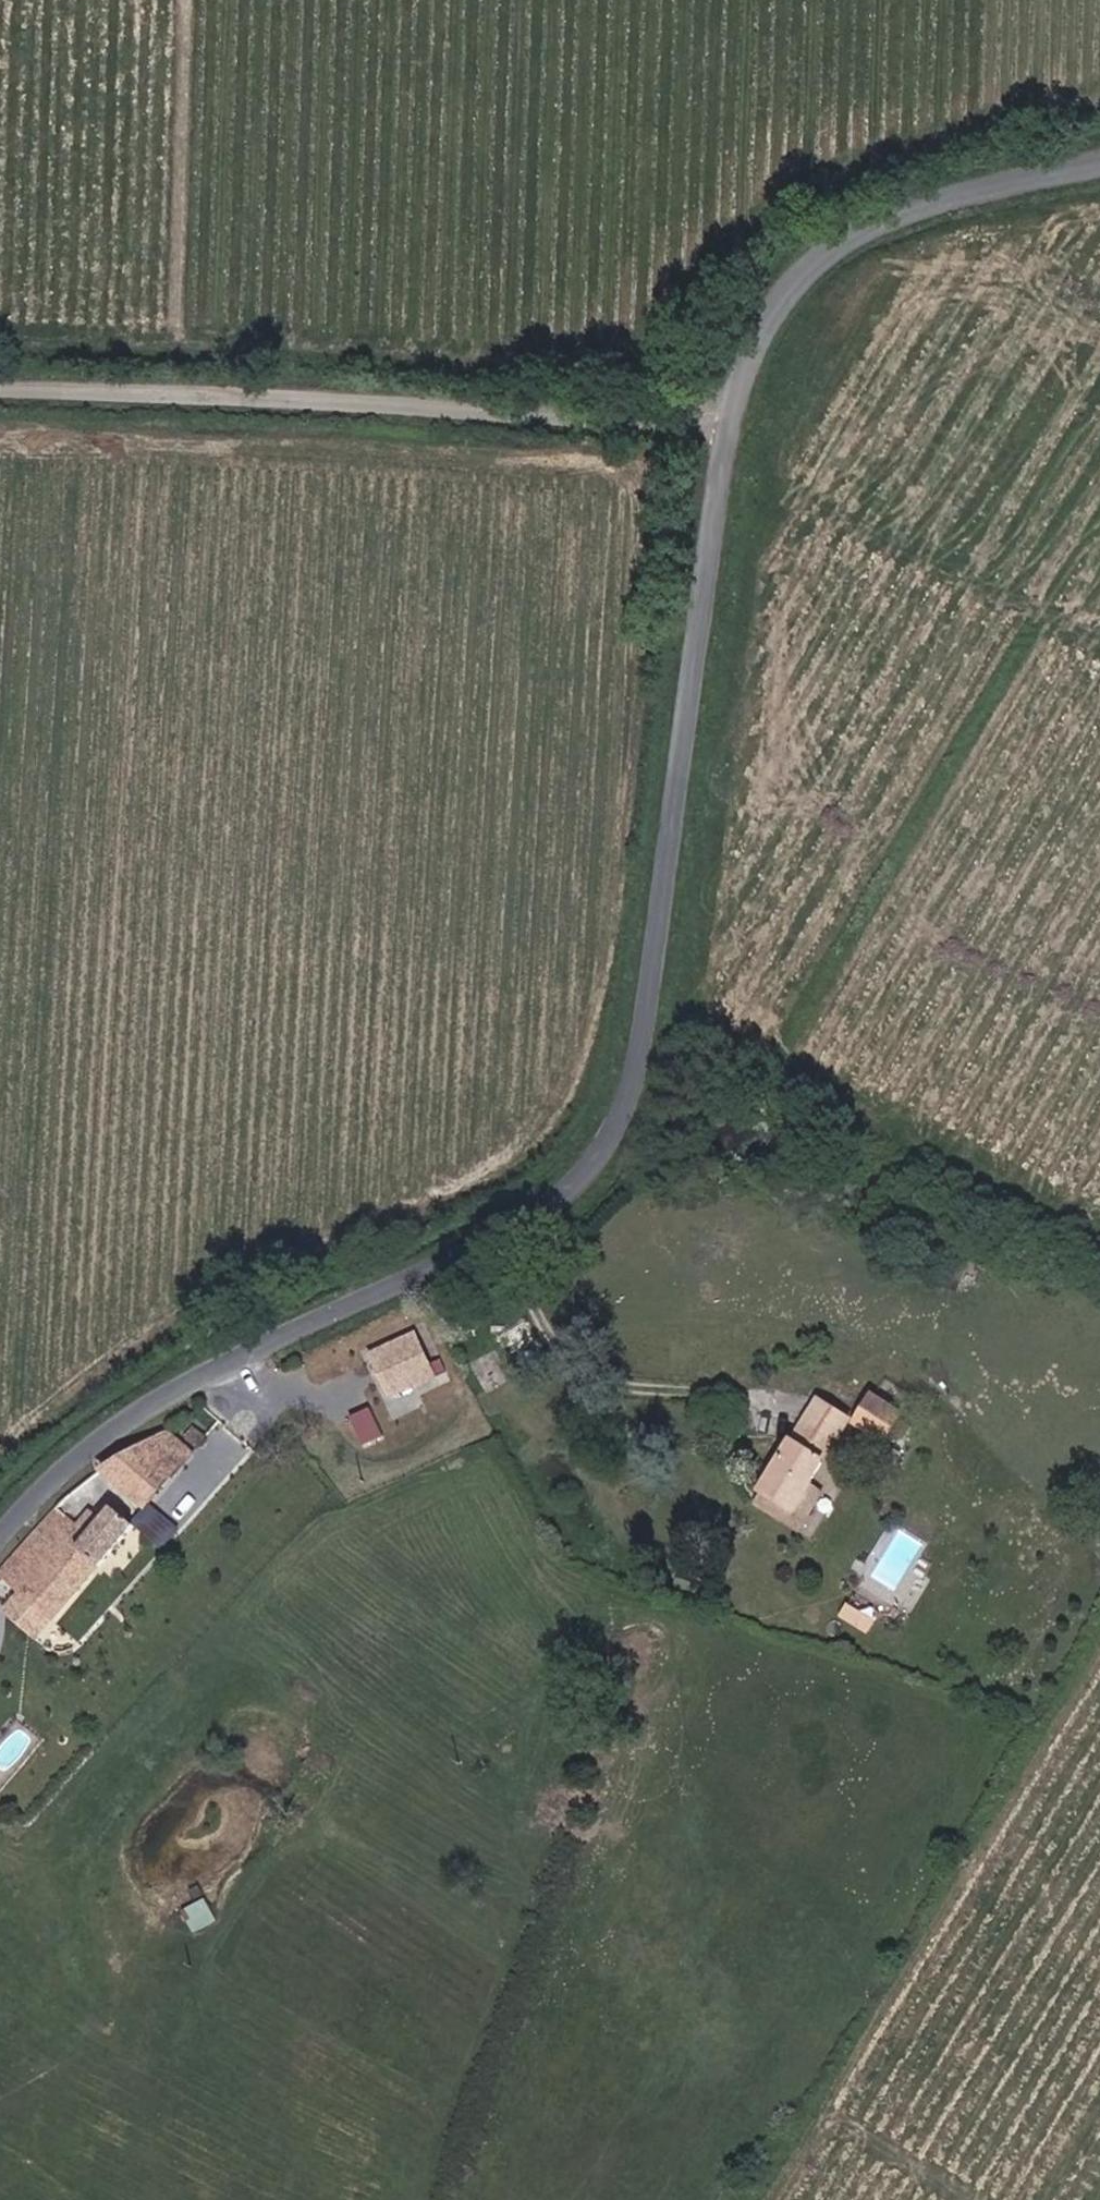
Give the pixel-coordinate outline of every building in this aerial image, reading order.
[(416,1334),(373,1354),(391,1393),(434,1373),(416,1334)] [(888,1436),(902,1403),(867,1387),(852,1420),(888,1436)] [(820,1399),(757,1502),(801,1529),(825,1490),(813,1483),(852,1418),(820,1399)] [(369,1411),(352,1418),(362,1443),(380,1435),(369,1411)] [(149,1506),(195,1451),(170,1431),(106,1471),(149,1506)] [(78,1503),(65,1493),(2,1571),(56,1614),(98,1562),(105,1567),(138,1526),(115,1507),(106,1518),(92,1506),(80,1521),(70,1513),(78,1503)] [(848,1606),(841,1617),(865,1632),(872,1621),(848,1606)] [(197,1928),(218,1917),(206,1896),(186,1907),(197,1928)]
